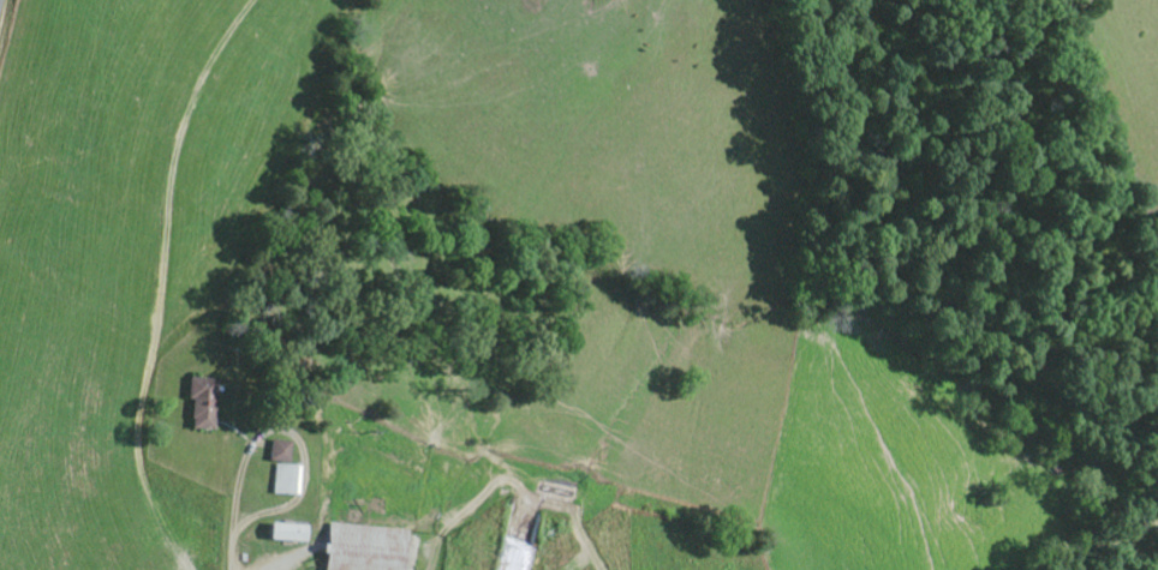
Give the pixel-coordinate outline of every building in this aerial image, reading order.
[(191,431),(214,432),(215,381),(188,380),(188,402),(192,403),(191,431)] [(268,463),(287,466),(290,445),(271,442),(268,463)] [(299,468),(273,467),(272,497),(298,497),(299,468)] [(271,542),(306,544),(307,528),(271,526),(271,542)] [(406,531),(327,527),(324,569),(404,569),(406,531)]
